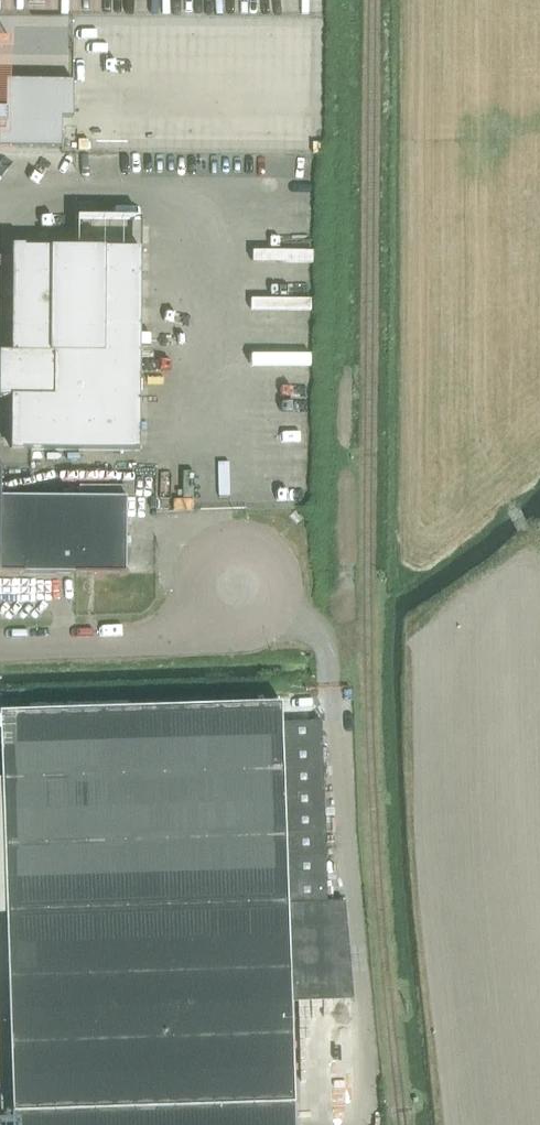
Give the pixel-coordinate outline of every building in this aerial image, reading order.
[(15,41),(13,19),(0,19),(0,42),(15,41)] [(6,80),(6,111),(0,111),(0,149),(63,150),(63,118),(74,119),(74,81),(6,80)] [(141,249),(14,248),(13,353),(0,353),(0,360),(0,399),(12,399),(12,451),(140,452),(141,249)] [(316,285),(316,273),(282,272),(282,284),(316,285)] [(0,498),(0,574),(126,575),(126,574),(125,574),(125,499),(0,498)] [(245,706),(0,714),(0,719),(13,1113),(13,1124),(294,1124),(290,1003),(356,1001),(344,903),(327,903),(321,723),(281,724),(281,705),(245,706)]
